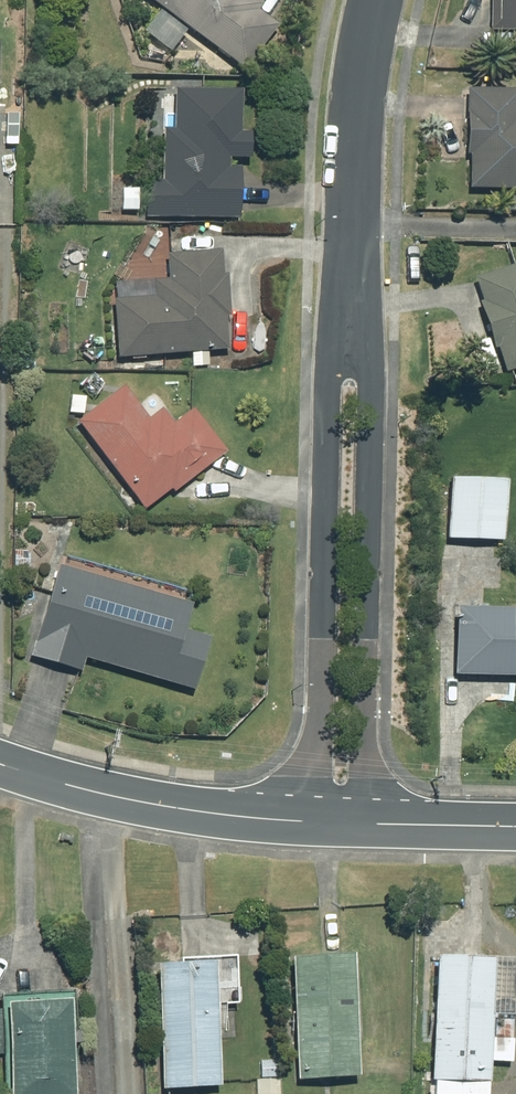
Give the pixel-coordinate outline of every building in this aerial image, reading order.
[(249,71),(282,27),(262,12),(266,6),(258,0),(154,0),(249,71)] [(484,32),(515,33),(515,0),(485,0),(484,32)] [(255,134),(244,134),(246,94),(180,91),(178,130),(169,130),(167,182),(152,182),(151,217),(244,221),(246,170),(234,170),(234,160),(254,161),(255,134)] [(463,190),(515,191),(515,117),(513,117),(514,92),(461,91),(460,156),(464,156),(463,190)] [(172,280),(158,281),(159,298),(117,300),(121,358),(233,351),(231,319),(234,318),(232,276),(227,276),(226,252),(171,256),(172,280)] [(472,304),(487,350),(492,349),(500,373),(515,368),(515,265),(469,280),(476,302),(472,304)] [(128,388),(82,422),(149,510),(175,490),(178,494),(231,454),(198,411),(178,426),(167,411),(153,421),(128,388)] [(439,484),(439,543),(494,544),(494,484),(439,484)] [(33,553),(17,553),(17,570),(33,570),(33,553)] [(63,569),(36,659),(85,674),(89,660),(200,693),(216,642),(189,634),(197,609),(63,569)] [(515,680),(515,616),(446,615),(445,679),(515,680)] [(348,1074),(337,952),(278,956),(288,1079),(348,1074)] [(478,953),(422,954),(425,1081),(425,1093),(479,1093),(478,953)] [(209,1083),(198,958),(143,962),(153,1088),(209,1083)] [(17,1093),(82,1093),(79,997),(15,999),(17,1093)]
